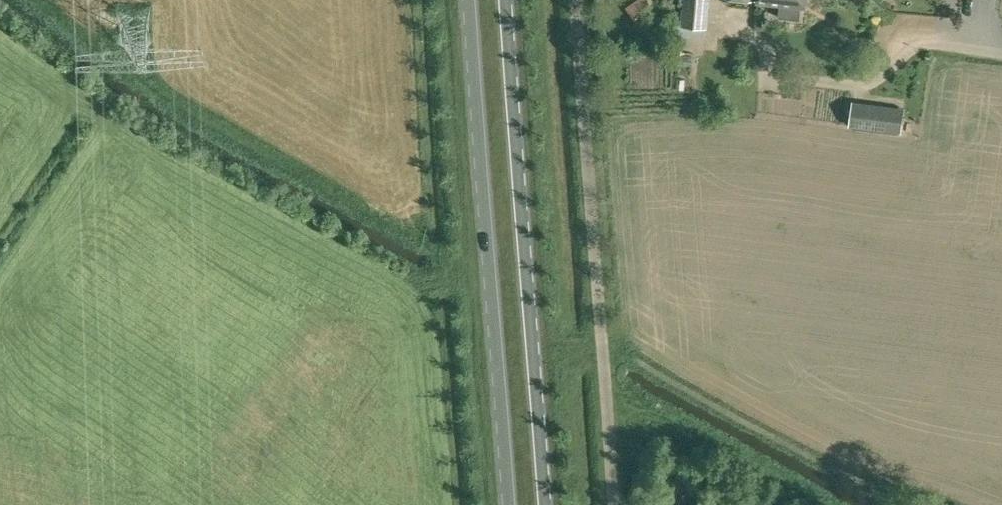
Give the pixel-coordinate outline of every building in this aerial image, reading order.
[(637,24),(649,16),(645,9),(651,5),(648,0),(634,0),(625,6),(637,24)] [(680,34),(705,37),(706,26),(707,26),(710,0),(683,0),(681,23),(675,22),(673,34),(680,34)] [(905,106),(852,99),(849,124),(902,131),(905,106)]
